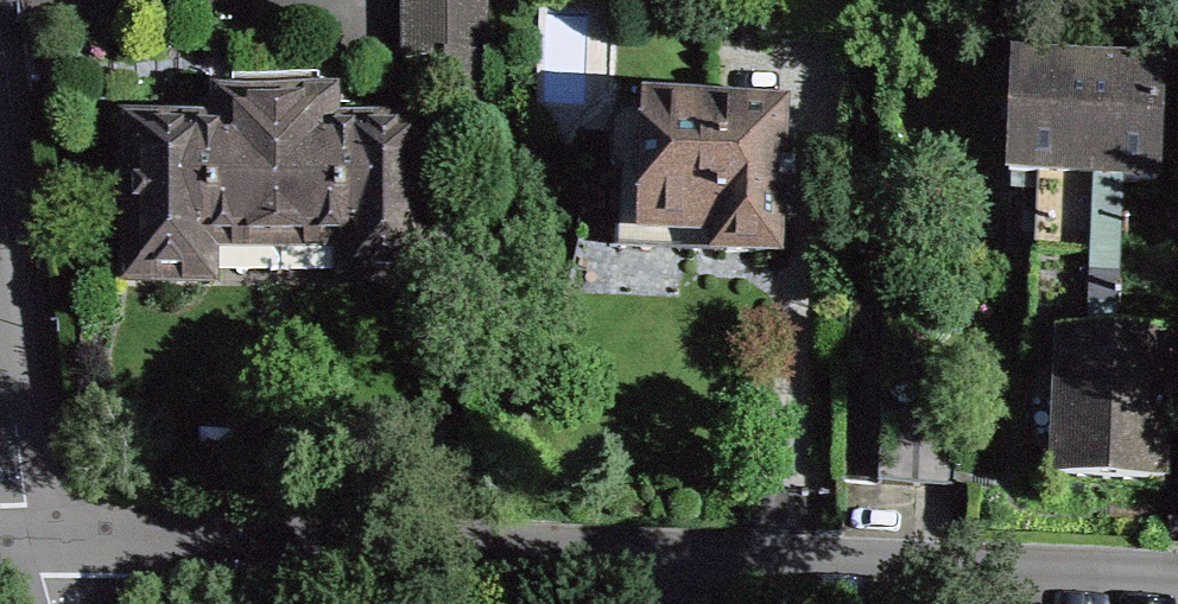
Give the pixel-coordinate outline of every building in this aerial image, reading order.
[(406,59),(447,59),(448,133),(490,133),(489,0),(406,0),(406,59)] [(1037,194),(1047,194),(1044,257),(1118,261),(1120,182),(1158,183),(1163,74),(1014,67),(1009,177),(1038,178),(1038,179),(1037,194)] [(205,274),(205,239),(276,239),(276,75),(232,75),(232,81),(226,81),(226,132),(159,132),(139,132),(139,138),(133,138),(133,268),(140,268),(140,274),(205,274)] [(320,81),(320,75),(276,75),(276,239),(347,238),(347,274),(412,274),(412,268),(419,268),(418,137),(412,138),(412,131),(348,131),(326,131),(326,81),(320,81)] [(702,250),(773,253),(779,119),(648,113),(648,118),(627,117),(613,129),(612,163),(624,176),(621,229),(685,232),(684,250),(702,250)] [(1118,261),(1044,257),(1040,341),(1052,342),(1051,360),(1060,360),(1054,485),(1102,487),(1164,490),(1170,342),(1113,339),(1118,261)] [(958,410),(920,409),(917,485),(955,487),(958,410)]
